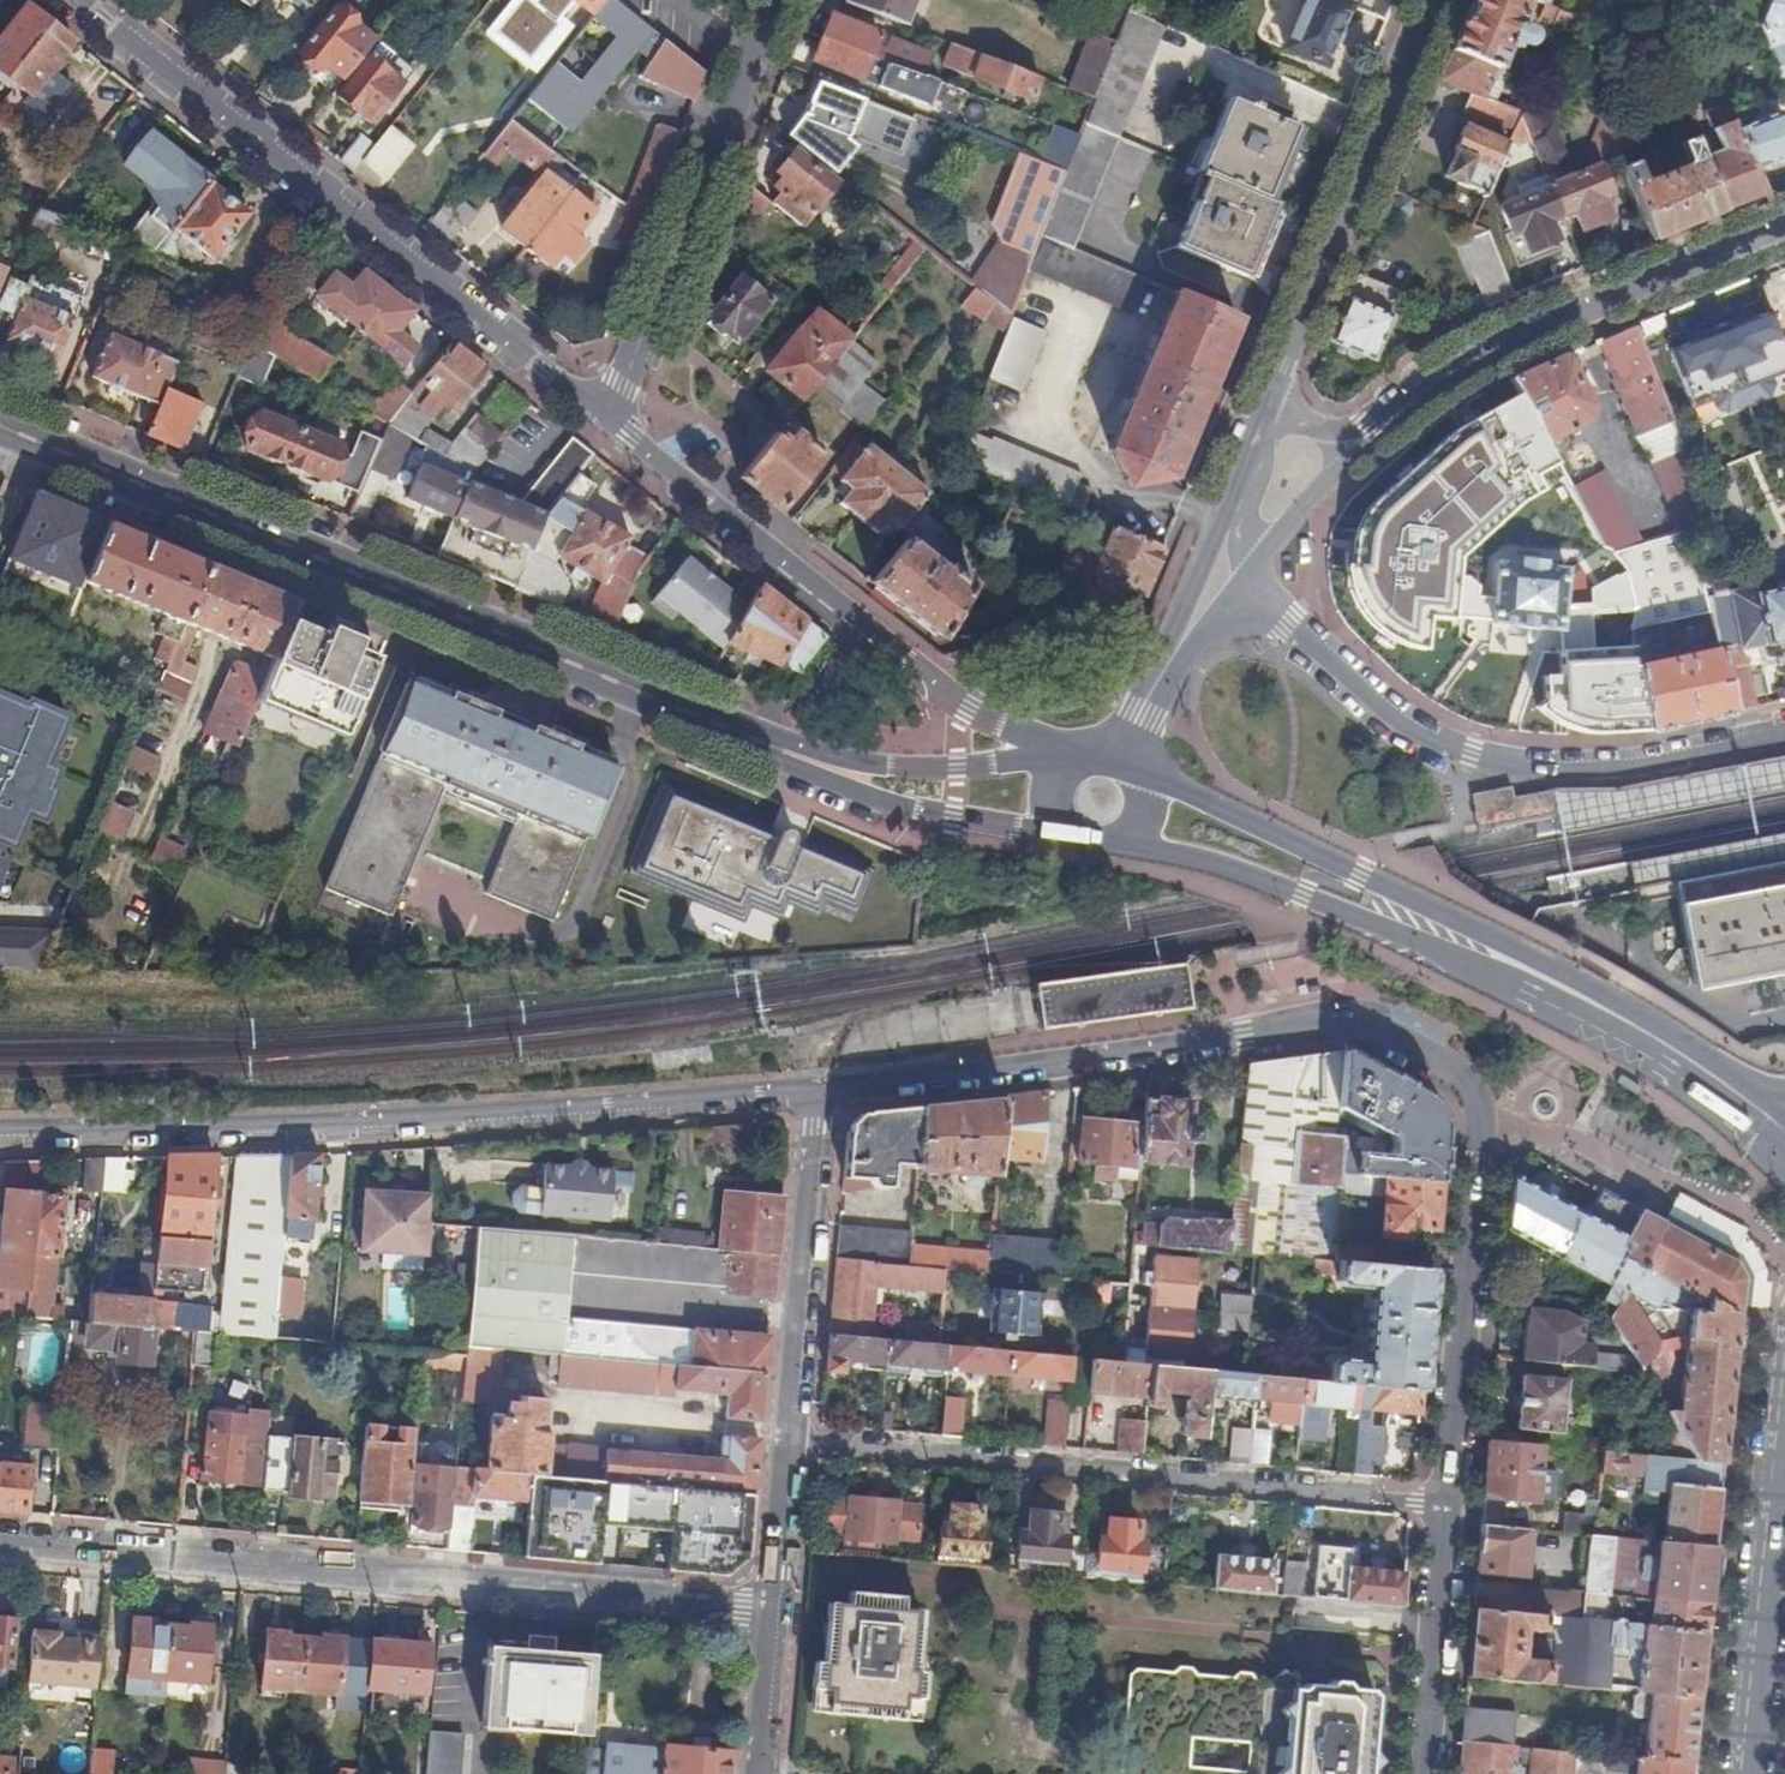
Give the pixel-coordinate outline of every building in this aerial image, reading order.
[(614,0),(607,0),(595,14),(567,49),(547,75),(512,120),(551,150),(648,27),(614,0)] [(595,14),(607,0),(577,0),(595,14)] [(850,4),(906,25),(916,0),(851,0),(850,4)] [(1397,0),(1306,0),(1285,49),(1326,65),(1351,7),(1388,21),(1397,0)] [(1504,78),(1509,66),(1502,62),(1509,45),(1514,47),(1517,44),(1525,46),(1529,42),(1530,37),(1525,32),(1516,28),(1527,0),(1474,0),(1459,36),(1450,56),(1504,78)] [(1686,0),(1685,0),(1676,0),(1673,9),(1681,12),(1686,0)] [(1762,31),(1774,1),(1772,0),(1734,0),(1727,16),(1762,31)] [(1774,1),(1762,31),(1784,90),(1784,0),(1774,0),(1774,1)] [(1559,12),(1543,5),(1538,21),(1553,27),(1559,12)] [(3,84),(52,25),(28,6),(0,41),(0,74),(2,76),(0,78),(0,82),(3,84)] [(346,79),(376,41),(334,8),(301,52),(322,69),(326,64),(346,79)] [(1670,17),(1678,19),(1681,12),(1673,9),(1670,17)] [(1121,138),(1167,26),(1130,10),(1118,42),(1097,97),(1087,124),(1121,138)] [(1559,12),(1553,27),(1575,36),(1581,21),(1559,12)] [(831,16),(824,35),(823,37),(895,65),(899,67),(900,65),(925,75),(933,55),(888,38),(884,49),(875,45),(879,34),(831,16)] [(1071,38),(1076,26),(1048,16),(1043,27),(1071,38)] [(31,99),(76,44),(52,25),(3,84),(9,90),(14,85),(31,99)] [(1071,88),(1097,97),(1118,42),(1092,33),(1071,88)] [(696,101),(707,73),(661,36),(638,75),(696,101)] [(895,65),(823,37),(820,46),(815,44),(812,53),(816,55),(814,61),(861,80),(867,64),(873,66),(872,71),(890,77),(895,65)] [(547,75),(567,49),(556,40),(536,66),(547,75)] [(416,70),(381,43),(340,97),(373,124),(416,70)] [(1034,100),(1043,79),(955,44),(946,67),(1034,100)] [(1504,78),(1450,56),(1438,84),(1470,96),(1485,101),(1490,89),(1498,92),(1504,78)] [(1691,228),(1726,214),(1702,156),(1696,140),(1683,146),(1690,165),(1688,171),(1653,185),(1646,183),(1639,164),(1640,142),(1636,140),(1652,98),(1676,90),(1667,68),(1654,62),(1644,87),(1619,153),(1653,243),(1691,228)] [(912,87),(917,74),(899,67),(895,65),(890,77),(912,87)] [(924,77),(925,75),(900,65),(899,67),(917,74),(924,77)] [(822,109),(816,123),(893,153),(907,117),(818,83),(810,104),(822,109)] [(1515,133),(1523,116),(1485,101),(1470,96),(1464,113),(1493,125),(1498,125),(1515,133)] [(1230,102),(1202,172),(1208,175),(1267,199),(1296,129),(1257,113),(1258,109),(1252,106),(1250,110),(1230,102)] [(804,119),(816,123),(822,109),(810,104),(804,119)] [(1747,206),(1767,198),(1755,173),(1736,131),(1725,109),(1706,117),(1713,135),(1721,132),(1728,152),(1714,158),(1711,153),(1702,156),(1726,214),(1747,206)] [(639,248),(688,122),(671,116),(662,122),(618,241),(639,248)] [(1548,126),(1523,116),(1515,133),(1510,144),(1533,144),(1548,126)] [(1755,173),(1784,162),(1784,132),(1778,116),(1736,131),(1755,173)] [(512,120),(485,153),(497,163),(510,147),(540,171),(546,164),(552,169),(557,164),(562,158),(551,150),(512,120)] [(1068,173),(1044,236),(1077,251),(1121,138),(1087,124),(1082,136),(1077,150),(1068,173)] [(1487,198),(1509,148),(1466,130),(1454,158),(1455,159),(1447,179),(1460,184),(1460,187),(1487,198)] [(171,150),(151,134),(126,166),(162,194),(163,202),(152,220),(171,233),(209,184),(211,182),(187,163),(184,166),(168,154),(171,150)] [(360,136),(340,161),(355,173),(364,163),(376,148),(360,136)] [(382,139),(376,148),(364,163),(387,181),(405,157),(382,139)] [(1050,166),(1068,173),(1077,150),(1059,143),(1050,166)] [(775,205),(803,227),(836,185),(795,152),(778,172),(785,179),(777,187),(784,193),(775,205)] [(995,304),(1012,317),(1031,269),(1044,236),(1068,173),(1050,166),(1018,154),(990,224),(1001,241),(972,286),(976,289),(995,304)] [(580,163),(576,169),(581,173),(585,167),(580,163)] [(557,164),(552,169),(548,174),(570,191),(577,180),(557,164)] [(1547,179),(1563,217),(1576,212),(1584,233),(1611,222),(1603,201),(1611,197),(1600,171),(1557,187),(1553,176),(1547,179)] [(503,229),(527,247),(568,194),(570,191),(548,174),(547,173),(503,229)] [(1267,199),(1208,175),(1178,249),(1246,277),(1278,204),(1267,199)] [(772,202),(743,179),(735,200),(759,218),(772,202)] [(1548,223),(1563,217),(1547,179),(1541,182),(1545,193),(1502,209),(1513,237),(1521,233),(1529,254),(1557,243),(1548,223)] [(248,216),(209,184),(171,233),(155,256),(174,265),(177,260),(174,244),(181,236),(212,261),(248,216)] [(568,194),(527,247),(550,265),(560,253),(572,262),(587,242),(576,233),(597,204),(580,191),(576,196),(570,191),(568,194)] [(453,194),(425,229),(445,245),(461,225),(466,229),(478,214),(453,194)] [(70,223),(39,212),(37,217),(31,232),(63,243),(70,223)] [(171,233),(152,220),(131,244),(155,256),(171,233)] [(1486,310),(1514,299),(1489,235),(1461,246),(1486,310)] [(1044,236),(1031,269),(1134,314),(1147,282),(1077,251),(1044,236)] [(888,295),(926,249),(916,241),(879,288),(888,295)] [(318,298),(358,331),(389,293),(364,274),(351,289),(335,277),(318,298)] [(772,303),(741,277),(708,317),(710,320),(707,323),(722,336),(725,332),(728,333),(731,330),(743,339),(772,303)] [(0,304),(0,312),(15,319),(4,344),(56,365),(82,301),(31,280),(26,290),(9,283),(0,304)] [(203,289),(209,292),(213,284),(207,281),(203,289)] [(988,317),(995,304),(976,289),(964,306),(985,321),(988,317)] [(396,334),(413,312),(389,293),(358,331),(402,366),(416,350),(396,334)] [(1237,321),(1177,294),(1111,452),(1127,487),(1171,478),(1237,321)] [(1338,323),(1329,344),(1373,363),(1392,321),(1347,301),(1338,323)] [(1007,330),(1012,317),(995,304),(988,317),(1007,330)] [(817,384),(851,341),(815,312),(770,370),(805,399),(817,384)] [(1694,411),(1784,375),(1784,358),(1768,316),(1740,327),(1738,323),(1698,338),(1700,343),(1671,354),(1694,411)] [(1007,330),(988,378),(1023,391),(1046,331),(1012,317),(1007,330)] [(318,384),(333,363),(286,333),(289,330),(274,318),(251,345),(273,358),(318,384)] [(1639,437),(1672,423),(1634,328),(1600,341),(1639,437)] [(92,380),(160,408),(167,391),(177,367),(159,358),(110,337),(92,380)] [(866,429),(886,403),(861,383),(877,362),(851,341),(817,384),(841,403),(838,407),(866,429)] [(487,372),(452,344),(416,391),(412,396),(390,426),(411,440),(419,443),(426,435),(427,434),(432,426),(429,425),(445,405),(455,414),(487,372)] [(273,358),(251,345),(241,369),(239,375),(264,384),(273,358)] [(1592,411),(1565,356),(1513,380),(1519,392),(1547,444),(1587,422),(1592,411)] [(390,426),(412,396),(398,386),(373,417),(390,426)] [(984,388),(967,431),(974,434),(999,423),(984,388)] [(160,408),(147,438),(171,448),(182,452),(202,405),(167,391),(160,408)] [(1547,444),(1519,392),(1453,428),(1356,514),(1347,555),(1347,573),(1356,603),(1366,624),(1385,639),(1401,647),(1422,652),(1427,618),(1486,624),(1486,599),(1478,597),(1479,587),(1467,577),(1459,576),(1460,563),(1537,496),(1566,481),(1547,444)] [(248,448),(288,466),(302,432),(263,414),(248,448)] [(1741,418),(1728,423),(1731,429),(1743,424),(1741,418)] [(446,460),(447,460),(472,475),(491,452),(501,439),(477,420),(452,451),(446,460)] [(377,456),(371,471),(394,481),(411,440),(390,426),(383,442),(377,456)] [(974,434),(967,431),(956,461),(977,470),(1070,509),(1083,476),(996,440),(995,443),(974,434)] [(360,496),(371,471),(377,456),(383,442),(362,433),(350,460),(340,455),(342,449),(302,432),(288,466),(360,496)] [(788,444),(777,435),(742,479),(781,511),(824,456),(796,434),(788,444)] [(426,435),(419,443),(430,451),(443,458),(446,460),(452,451),(426,435)] [(577,475),(593,455),(571,438),(518,506),(483,492),(481,494),(467,488),(454,522),(438,558),(480,576),(515,590),(544,522),(577,475)] [(859,519),(899,469),(870,446),(869,447),(858,439),(834,470),(844,478),(841,482),(851,490),(841,504),(859,519)] [(454,522),(467,488),(441,476),(447,460),(446,460),(443,458),(430,451),(408,501),(454,522)] [(1714,524),(1697,481),(1685,454),(1654,467),(1680,534),(1692,531),(1714,524)] [(928,515),(937,504),(926,495),(927,492),(899,469),(859,519),(879,534),(890,520),(899,528),(902,525),(914,534),(928,515)] [(1614,554),(1641,546),(1601,473),(1571,489),(1576,499),(1602,549),(1614,554)] [(616,563),(625,547),(630,539),(612,529),(614,525),(604,519),(602,523),(583,513),(582,503),(593,486),(577,475),(544,522),(570,535),(569,536),(616,563)] [(10,563),(82,592),(85,585),(110,526),(94,520),(38,496),(33,508),(25,527),(10,563)] [(23,526),(31,507),(22,503),(14,522),(23,526)] [(25,527),(33,508),(31,507),(23,526),(25,527)] [(942,574),(968,594),(986,562),(928,515),(914,534),(911,536),(948,566),(942,574)] [(588,620),(614,631),(631,588),(610,575),(616,563),(569,536),(570,535),(544,522),(515,590),(561,609),(570,588),(555,562),(557,560),(603,585),(588,620)] [(169,666),(210,568),(159,546),(110,526),(85,585),(163,618),(168,631),(155,661),(169,666)] [(1164,549),(1116,529),(1097,574),(1145,594),(1154,573),(1164,549)] [(1711,614),(1692,531),(1680,534),(1641,546),(1614,554),(1627,573),(1634,571),(1643,605),(1635,607),(1631,632),(1634,632),(1675,623),(1711,614)] [(968,594),(942,574),(919,556),(921,553),(907,542),(874,584),(911,612),(943,638),(968,594)] [(637,575),(648,560),(625,547),(616,563),(610,575),(631,588),(637,575)] [(1565,605),(1566,595),(1568,570),(1544,567),(1544,564),(1542,563),(1542,561),(1538,557),(1528,556),(1525,558),(1525,562),(1521,562),(1521,566),(1508,565),(1487,563),(1486,599),(1486,624),(1492,624),(1492,626),(1518,627),(1519,629),(1537,631),(1537,629),(1563,630),(1565,605)] [(725,651),(728,646),(749,611),(686,560),(652,604),(673,621),(679,614),(725,651)] [(290,625),(298,604),(253,585),(210,568),(169,666),(158,693),(184,703),(197,670),(183,664),(196,636),(195,629),(266,658),(260,674),(237,664),(231,668),(203,735),(227,746),(220,762),(231,767),(262,691),(290,625)] [(1634,571),(1627,573),(1635,607),(1643,605),(1634,571)] [(1635,607),(1627,573),(1591,587),(1591,602),(1565,605),(1563,630),(1558,649),(1591,649),(1592,613),(1635,607)] [(780,667),(805,625),(761,590),(749,611),(728,646),(780,667)] [(1758,596),(1756,590),(1732,595),(1744,651),(1767,646),(1768,648),(1784,645),(1784,590),(1758,596)] [(1635,671),(1666,662),(1664,651),(1672,649),(1678,640),(1675,623),(1634,632),(1635,648),(1635,671)] [(351,728),(379,661),(290,625),(262,691),(277,697),(275,703),(334,727),(336,721),(351,728)] [(805,625),(780,667),(800,676),(804,667),(826,641),(805,625)] [(1635,671),(1635,648),(1591,649),(1558,649),(1557,674),(1542,675),(1541,702),(1535,707),(1560,725),(1590,735),(1648,733),(1635,671)] [(1734,714),(1757,710),(1748,666),(1739,653),(1737,648),(1720,653),(1734,714)] [(1666,662),(1635,671),(1648,733),(1701,723),(1734,714),(1720,653),(1720,650),(1666,662)] [(500,812),(534,728),(496,712),(485,708),(452,694),(449,703),(407,686),(380,751),(384,752),(326,890),(392,918),(446,789),(464,797),(461,805),(497,820),(500,812)] [(804,708),(809,695),(798,691),(792,703),(804,708)] [(35,707),(30,705),(28,711),(7,702),(0,718),(0,790),(35,707)] [(496,712),(534,728),(537,722),(499,706),(496,712)] [(35,707),(0,790),(0,847),(11,851),(14,853),(28,819),(31,820),(51,771),(49,769),(69,722),(35,707)] [(534,728),(500,812),(518,820),(487,897),(552,924),(588,838),(590,839),(618,773),(576,756),(580,747),(554,736),(534,728)] [(160,762),(135,750),(125,771),(151,783),(160,762)] [(1552,791),(1556,814),(1557,818),(1560,835),(1784,792),(1784,762),(1610,795),(1552,791)] [(51,771),(31,820),(44,826),(57,796),(51,794),(60,774),(51,771)] [(668,784),(630,875),(746,924),(753,909),(784,922),(786,917),(794,920),(798,909),(822,920),(829,904),(859,917),(878,874),(808,844),(803,854),(796,850),(799,845),(797,840),(794,837),(790,835),(786,835),(782,838),(779,844),(773,841),(777,831),(668,784)] [(1557,818),(1556,814),(1552,791),(1513,797),(1511,787),(1472,795),(1479,831),(1557,818)] [(136,816),(111,805),(97,838),(123,849),(136,816)] [(1621,867),(1625,893),(1676,883),(1784,865),(1784,836),(1621,867)] [(149,863),(185,878),(194,858),(158,843),(149,863)] [(10,854),(0,850),(0,878),(10,854)] [(1676,883),(1678,897),(1695,985),(1755,975),(1784,970),(1784,865),(1676,883)] [(614,932),(618,922),(609,918),(604,928),(614,932)] [(41,972),(55,941),(0,939),(0,971),(41,972)] [(1186,968),(1037,988),(1043,1033),(1192,1013),(1186,968)] [(1297,1133),(1338,1136),(1339,1129),(1340,1115),(1344,1051),(1291,1059),(1248,1065),(1237,1172),(1232,1224),(1229,1254),(1314,1261),(1335,1263),(1338,1231),(1342,1190),(1293,1186),(1297,1133)] [(1380,1070),(1344,1051),(1340,1115),(1388,1143),(1390,1157),(1346,1154),(1344,1173),(1387,1177),(1440,1182),(1443,1143),(1445,1123),(1431,1097),(1380,1070)] [(1147,1093),(1148,1079),(1130,1082),(1128,1112),(1130,1113),(1144,1114),(1147,1093)] [(1040,1161),(1046,1092),(1005,1098),(999,1158),(1040,1161)] [(1160,1095),(1147,1093),(1144,1114),(1143,1127),(1140,1159),(1185,1164),(1190,1104),(1160,1101),(1160,1095)] [(999,1158),(1005,1098),(957,1104),(921,1109),(916,1166),(916,1169),(998,1176),(999,1158)] [(916,1166),(921,1109),(867,1116),(849,1133),(844,1179),(870,1181),(874,1188),(888,1189),(895,1183),(896,1165),(916,1166)] [(1144,1114),(1130,1113),(1129,1127),(1143,1127),(1144,1114)] [(1139,1169),(1140,1159),(1143,1127),(1129,1127),(1082,1122),(1079,1164),(1081,1164),(1081,1168),(1093,1169),(1092,1178),(1129,1181),(1131,1169),(1139,1169)] [(1347,1130),(1339,1129),(1338,1136),(1347,1137),(1347,1130)] [(1297,1133),(1293,1186),(1342,1190),(1344,1173),(1347,1137),(1338,1136),(1297,1133)] [(312,1238),(321,1153),(291,1154),(285,1235),(312,1238)] [(209,1332),(218,1333),(276,1339),(278,1313),(280,1278),(285,1235),(291,1154),(239,1155),(232,1222),(224,1314),(210,1312),(209,1332)] [(151,1328),(171,1329),(173,1304),(162,1302),(163,1290),(204,1293),(211,1214),(217,1214),(220,1181),(214,1180),(216,1155),(164,1156),(157,1240),(156,1253),(154,1277),(151,1316),(151,1328)] [(102,1191),(104,1157),(86,1158),(83,1192),(98,1191),(102,1191)] [(121,1192),(124,1157),(104,1157),(102,1191),(121,1192)] [(9,1289),(7,1315),(27,1317),(31,1264),(32,1254),(37,1193),(41,1159),(7,1159),(5,1190),(8,1191),(1,1271),(0,1288),(9,1289)] [(607,1221),(612,1171),(588,1169),(582,1163),(572,1162),(568,1166),(543,1164),(537,1214),(607,1221)] [(1438,1205),(1440,1182),(1387,1177),(1381,1237),(1383,1237),(1383,1236),(1405,1237),(1406,1227),(1436,1230),(1438,1205)] [(1558,1258),(1580,1214),(1514,1178),(1510,1214),(1509,1232),(1558,1258)] [(725,1195),(764,1199),(765,1193),(725,1189),(725,1195)] [(424,1259),(428,1223),(430,1196),(366,1191),(360,1253),(424,1259)] [(1617,1307),(1626,1293),(1641,1264),(1662,1224),(1631,1207),(1602,1192),(1590,1212),(1598,1216),(1595,1222),(1580,1214),(1558,1258),(1614,1288),(1617,1286),(1619,1287),(1610,1304),(1617,1307)] [(64,1196),(37,1193),(32,1254),(56,1256),(60,1256),(64,1196)] [(720,1250),(776,1255),(778,1228),(780,1201),(764,1199),(725,1195),(720,1250)] [(1697,1243),(1734,1263),(1741,1251),(1670,1213),(1664,1225),(1697,1243)] [(1229,1254),(1232,1224),(1203,1220),(1203,1223),(1170,1220),(1162,1226),(1147,1225),(1146,1235),(1134,1234),(1133,1245),(1229,1254)] [(208,1311),(210,1312),(224,1314),(232,1222),(215,1221),(208,1311)] [(1641,1264),(1711,1302),(1740,1317),(1744,1282),(1734,1263),(1697,1243),(1664,1225),(1662,1224),(1641,1264)] [(907,1267),(909,1247),(910,1233),(840,1226),(837,1260),(907,1267)] [(465,1347),(501,1351),(560,1356),(765,1374),(768,1338),(696,1333),(696,1331),(562,1318),(491,1312),(494,1265),(567,1272),(730,1287),(734,1294),(772,1298),(776,1255),(720,1250),(652,1244),(476,1227),(465,1347)] [(1335,1263),(1361,1266),(1364,1234),(1338,1231),(1335,1263)] [(1059,1280),(1063,1242),(992,1236),(991,1254),(989,1274),(1059,1280)] [(156,1253),(157,1240),(146,1239),(145,1252),(156,1253)] [(945,1270),(989,1274),(991,1254),(909,1247),(907,1267),(945,1270)] [(56,1256),(32,1254),(31,1264),(55,1265),(56,1256)] [(1143,1306),(1128,1305),(1123,1351),(1185,1358),(1194,1262),(1154,1259),(1151,1299),(1144,1299),(1143,1306)] [(944,1289),(945,1270),(907,1267),(837,1260),(830,1336),(871,1340),(876,1284),(944,1289)] [(1422,1391),(1432,1272),(1361,1266),(1335,1263),(1314,1261),(1314,1272),(1338,1275),(1338,1283),(1341,1286),(1371,1290),(1365,1362),(1334,1360),(1330,1364),(1330,1372),(1304,1370),(1303,1381),(1361,1386),(1422,1391)] [(31,1264),(27,1317),(63,1320),(64,1307),(51,1306),(55,1265),(31,1264)] [(1711,1302),(1641,1264),(1626,1293),(1656,1309),(1662,1297),(1692,1312),(1709,1315),(1711,1302)] [(491,1312),(562,1318),(567,1272),(494,1265),(491,1312)] [(91,1323),(151,1328),(151,1316),(154,1277),(148,1277),(148,1284),(145,1284),(144,1298),(93,1294),(91,1323)] [(280,1278),(278,1313),(301,1314),(304,1280),(280,1278)] [(1036,1336),(1040,1293),(993,1290),(989,1333),(1036,1336)] [(1658,1343),(1626,1293),(1617,1307),(1610,1321),(1619,1335),(1643,1374),(1662,1403),(1672,1396),(1669,1390),(1675,1387),(1665,1372),(1673,1366),(1658,1343)] [(1626,1293),(1658,1343),(1688,1339),(1692,1312),(1662,1297),(1656,1309),(1626,1293)] [(1249,1332),(1252,1298),(1218,1295),(1216,1329),(1249,1332)] [(1692,1312),(1688,1339),(1681,1410),(1667,1410),(1701,1463),(1724,1465),(1729,1419),(1740,1317),(1711,1302),(1709,1315),(1692,1312)] [(1532,1313),(1527,1363),(1643,1374),(1619,1335),(1579,1331),(1579,1325),(1564,1316),(1532,1313)] [(72,1321),(70,1344),(118,1349),(118,1362),(148,1365),(151,1328),(91,1323),(72,1321)] [(920,1325),(919,1345),(939,1346),(941,1327),(920,1325)] [(196,1331),(193,1365),(214,1367),(218,1333),(209,1332),(196,1331)] [(871,1340),(830,1336),(827,1372),(845,1374),(846,1362),(863,1364),(865,1371),(880,1372),(883,1366),(886,1366),(889,1342),(871,1340)] [(889,1342),(886,1366),(886,1373),(907,1375),(910,1368),(924,1369),(924,1375),(941,1378),(944,1371),(948,1372),(950,1348),(939,1346),(919,1345),(889,1342)] [(464,1356),(461,1403),(496,1405),(501,1351),(465,1347),(464,1356)] [(950,1348),(948,1372),(1009,1377),(1010,1353),(950,1348)] [(423,1352),(405,1350),(403,1363),(422,1365),(423,1352)] [(1010,1353),(1009,1377),(1070,1382),(1072,1359),(1010,1353)] [(724,1420),(761,1423),(765,1374),(560,1356),(557,1387),(673,1397),(674,1392),(726,1396),(724,1420)] [(1148,1399),(1151,1366),(1122,1363),(1093,1361),(1090,1394),(1148,1399)] [(1206,1415),(1210,1372),(1151,1366),(1148,1399),(1148,1407),(1162,1408),(1163,1392),(1190,1395),(1190,1398),(1187,1401),(1184,1436),(1204,1437),(1206,1415)] [(1254,1401),(1256,1376),(1210,1372),(1206,1415),(1226,1416),(1228,1398),(1254,1401)] [(1302,1405),(1303,1381),(1256,1376),(1254,1401),(1302,1405)] [(1561,1434),(1567,1382),(1523,1377),(1518,1430),(1561,1434)] [(1359,1410),(1361,1386),(1303,1381),(1302,1405),(1295,1470),(1314,1471),(1317,1432),(1327,1433),(1330,1408),(1352,1410),(1352,1420),(1341,1427),(1337,1474),(1353,1475),(1359,1410)] [(1359,1410),(1385,1413),(1420,1416),(1422,1391),(1361,1386),(1359,1410)] [(486,1471),(531,1474),(543,1475),(546,1432),(542,1431),(543,1414),(545,1414),(546,1400),(544,1400),(544,1398),(520,1396),(519,1406),(508,1404),(507,1418),(494,1417),(494,1415),(491,1415),(486,1471)] [(946,1398),(943,1437),(960,1439),(963,1400),(946,1398)] [(25,1444),(60,1448),(64,1408),(27,1404),(25,1444)] [(1050,1434),(1065,1436),(1068,1406),(1052,1406),(1050,1434)] [(263,1484),(268,1437),(270,1412),(214,1407),(210,1410),(203,1478),(263,1484)] [(1385,1413),(1359,1410),(1353,1475),(1379,1477),(1385,1413)] [(1119,1454),(1144,1456),(1146,1422),(1124,1420),(1121,1423),(1119,1454)] [(1249,1466),(1268,1468),(1270,1431),(1252,1430),(1251,1437),(1249,1466)] [(416,1442),(415,1447),(430,1448),(431,1435),(416,1434),(416,1442)] [(1231,1464),(1249,1466),(1251,1437),(1233,1435),(1231,1464)] [(263,1484),(262,1491),(317,1496),(318,1484),(333,1486),(338,1443),(268,1437),(263,1484)] [(554,1476),(755,1494),(759,1441),(730,1438),(730,1440),(722,1440),(720,1460),(628,1452),(628,1453),(608,1451),(608,1449),(557,1445),(554,1476)] [(364,1443),(359,1499),(410,1504),(415,1447),(416,1442),(382,1439),(382,1444),(364,1443)] [(1541,1456),(1542,1448),(1490,1443),(1487,1470),(1485,1498),(1537,1503),(1541,1456)] [(1542,1448),(1541,1456),(1556,1458),(1557,1449),(1542,1448)] [(1671,1482),(1722,1487),(1724,1465),(1701,1463),(1604,1454),(1602,1475),(1645,1479),(1644,1498),(1660,1499),(1660,1493),(1669,1494),(1671,1482)] [(26,1512),(29,1468),(0,1466),(0,1510),(26,1512)] [(430,1527),(450,1529),(452,1505),(455,1472),(417,1468),(412,1526),(421,1526),(421,1534),(430,1534),(430,1527)] [(473,1497),(529,1502),(531,1474),(486,1471),(475,1469),(473,1497)] [(529,1502),(525,1557),(600,1564),(603,1524),(672,1531),(669,1571),(726,1576),(749,1557),(752,1526),(755,1494),(554,1476),(543,1475),(531,1474),(529,1502)] [(1671,1482),(1669,1494),(1664,1543),(1715,1548),(1720,1507),(1722,1487),(1671,1482)] [(845,1535),(843,1555),(895,1560),(896,1543),(894,1543),(894,1538),(917,1541),(919,1508),(897,1506),(897,1504),(848,1499),(848,1502),(827,1500),(825,1533),(845,1535)] [(450,1529),(448,1550),(469,1552),(472,1508),(452,1505),(450,1529)] [(947,1553),(946,1564),(972,1567),(972,1555),(984,1556),(986,1531),(978,1530),(979,1509),(951,1506),(949,1527),(941,1526),(939,1552),(947,1553)] [(1026,1560),(1025,1572),(1055,1574),(1055,1563),(1064,1563),(1064,1575),(1084,1577),(1086,1552),(1087,1537),(1067,1535),(1068,1517),(1023,1513),(1018,1560),(1026,1560)] [(1565,1513),(1563,1534),(1591,1537),(1596,1537),(1598,1516),(1565,1513)] [(1099,1553),(1086,1552),(1084,1577),(1165,1584),(1167,1547),(1136,1545),(1138,1524),(1110,1522),(1109,1536),(1108,1542),(1100,1541),(1099,1553)] [(1530,1532),(1483,1527),(1481,1549),(1479,1571),(1526,1576),(1530,1532)] [(1108,1542),(1109,1536),(1101,1534),(1100,1541),(1108,1542)] [(1591,1537),(1585,1593),(1610,1595),(1615,1539),(1596,1537),(1591,1537)] [(1655,1590),(1654,1599),(1710,1604),(1712,1576),(1715,1548),(1664,1543),(1659,1542),(1658,1561),(1656,1581),(1655,1590)] [(1351,1602),(1353,1568),(1354,1550),(1320,1546),(1316,1599),(1351,1602)] [(925,1562),(926,1553),(911,1552),(910,1561),(925,1562)] [(1216,1589),(1273,1594),(1276,1561),(1218,1556),(1216,1589)] [(1656,1581),(1658,1561),(1645,1559),(1643,1580),(1656,1581)] [(1284,1595),(1305,1598),(1306,1569),(1286,1567),(1284,1595)] [(1353,1568),(1351,1602),(1403,1607),(1407,1573),(1353,1568)] [(1585,1593),(1478,1583),(1475,1612),(1707,1633),(1708,1618),(1710,1604),(1654,1599),(1639,1598),(1610,1595),(1585,1593)] [(1654,1599),(1655,1590),(1640,1589),(1639,1598),(1654,1599)] [(829,1705),(902,1712),(903,1699),(913,1700),(914,1674),(909,1674),(914,1613),(850,1607),(848,1627),(832,1626),(831,1633),(831,1643),(825,1642),(821,1689),(830,1691),(829,1705)] [(1652,1693),(1700,1698),(1703,1666),(1707,1633),(1475,1612),(1472,1646),(1469,1677),(1551,1684),(1554,1641),(1609,1646),(1605,1689),(1637,1692),(1652,1693)] [(168,1679),(172,1626),(154,1624),(154,1621),(134,1619),(129,1676),(168,1679)] [(7,1688),(9,1668),(13,1668),(16,1621),(0,1620),(0,1688),(7,1688)] [(190,1627),(172,1626),(168,1679),(206,1682),(211,1626),(190,1624),(190,1627)] [(617,1656),(619,1626),(597,1624),(595,1654),(617,1656)] [(102,1638),(103,1632),(78,1630),(78,1636),(102,1638)] [(300,1692),(304,1639),(285,1638),(285,1633),(266,1631),(261,1688),(300,1692)] [(98,1688),(102,1638),(78,1636),(31,1632),(27,1682),(98,1688)] [(366,1694),(371,1641),(324,1636),(324,1641),(304,1639),(300,1692),(366,1697),(366,1694)] [(431,1645),(371,1641),(366,1694),(373,1695),(371,1715),(414,1718),(416,1702),(417,1694),(423,1695),(428,1695),(431,1645)] [(1554,1641),(1551,1684),(1605,1689),(1609,1646),(1554,1641)] [(594,1666),(594,1656),(553,1653),(554,1643),(532,1642),(531,1651),(490,1648),(488,1660),(484,1660),(484,1664),(488,1665),(484,1719),(519,1721),(519,1731),(561,1733),(561,1725),(589,1727),(592,1690),(594,1666)] [(612,1667),(594,1666),(592,1690),(611,1691),(612,1667)] [(1279,1732),(1269,1722),(1280,1711),(1282,1698),(1294,1698),(1301,1692),(1289,1672),(1271,1682),(1258,1680),(1253,1674),(1241,1672),(1234,1678),(1198,1675),(1192,1668),(1181,1667),(1175,1673),(1138,1669),(1129,1677),(1119,1773),(1212,1773),(1183,1771),(1186,1746),(1237,1751),(1235,1773),(1276,1773),(1279,1732)] [(1368,1771),(1363,1765),(1363,1755),(1370,1751),(1365,1745),(1371,1740),(1375,1695),(1370,1690),(1352,1689),(1345,1682),(1334,1680),(1327,1686),(1307,1684),(1305,1686),(1301,1692),(1294,1698),(1282,1698),(1280,1711),(1269,1722),(1279,1732),(1276,1773),(1365,1773),(1368,1771)] [(1649,1719),(1652,1693),(1637,1692),(1632,1699),(1631,1712),(1635,1718),(1649,1719)] [(1652,1693),(1649,1719),(1646,1753),(1637,1753),(1637,1759),(1693,1764),(1697,1727),(1700,1698),(1652,1693)] [(1513,1715),(1466,1711),(1465,1728),(1463,1744),(1510,1748),(1513,1715)] [(431,1732),(427,1773),(461,1773),(464,1734),(431,1732)] [(731,1753),(708,1751),(709,1742),(691,1740),(691,1750),(668,1747),(666,1755),(606,1750),(606,1752),(587,1750),(586,1773),(729,1773),(731,1753)] [(1515,1748),(1510,1748),(1463,1744),(1460,1773),(1513,1773),(1515,1748)] [(1513,1773),(1598,1773),(1600,1755),(1515,1748),(1513,1773)] [(112,1753),(93,1752),(91,1773),(112,1773),(112,1753)] [(227,1761),(207,1758),(206,1773),(226,1773),(227,1763),(227,1761)] [(1693,1764),(1637,1759),(1636,1773),(1625,1773),(1692,1773),(1693,1764)] [(19,1763),(0,1761),(0,1773),(1,1773),(18,1773),(19,1763)] [(227,1763),(226,1773),(247,1773),(248,1764),(227,1763)]
